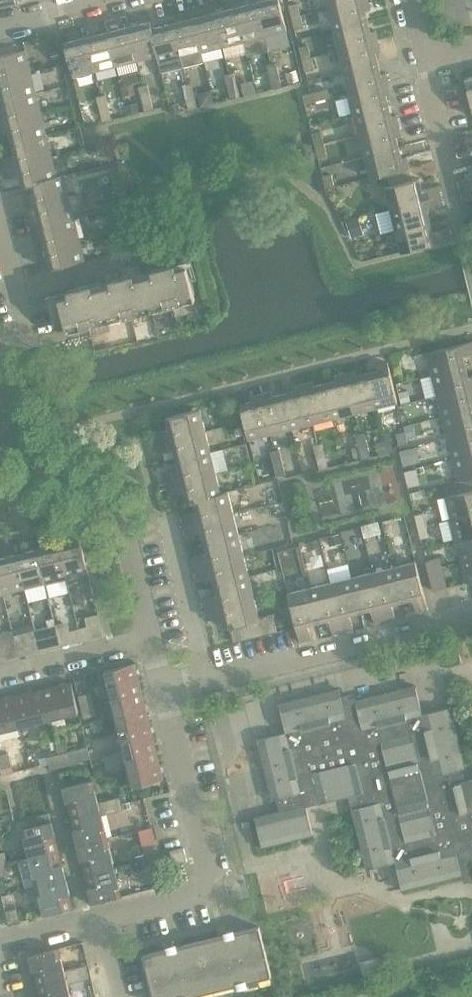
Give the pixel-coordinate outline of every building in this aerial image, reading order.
[(257,2),(266,36),(288,31),(280,0),(266,0),(257,2)] [(329,8),(362,0),(327,0),(329,8)] [(329,8),(335,29),(369,21),(366,10),(371,9),(369,0),(362,0),(329,8)] [(257,2),(236,7),(245,41),(266,36),(257,2)] [(289,5),(292,17),(301,15),(298,3),(289,5)] [(236,7),(215,13),(224,47),(245,41),(236,7)] [(215,13),(194,18),(203,52),(224,47),(215,13)] [(301,15),(292,17),(295,29),(304,27),(301,15)] [(194,18),(173,23),(181,57),(184,67),(205,62),(203,52),(194,18)] [(151,21),(129,27),(138,61),(157,56),(158,55),(152,28),(153,28),(151,21)] [(369,21),(335,29),(340,50),(379,40),(376,30),(371,31),(369,21)] [(173,23),(153,28),(152,28),(158,55),(157,56),(162,72),(184,67),(181,57),(173,23)] [(129,27),(108,32),(117,66),(138,61),(129,27)] [(108,32),(87,37),(96,71),(117,66),(108,32)] [(96,71),(87,37),(65,42),(74,76),(96,71)] [(379,40),(340,50),(345,71),(379,63),(376,52),(381,51),(379,40)] [(300,47),(303,59),(312,57),(309,45),(300,47)] [(31,72),(26,50),(0,56),(0,79),(31,72)] [(312,57),(303,59),(306,71),(315,69),(312,57)] [(268,65),(271,77),(279,75),(276,62),(268,65)] [(379,63),(345,71),(350,93),(389,83),(387,72),(382,74),(379,63)] [(0,79),(0,90),(3,101),(37,93),(31,72),(0,79)] [(226,75),(229,87),(238,85),(234,73),(226,75)] [(279,75),(271,77),(274,89),(282,87),(279,75)] [(183,85),(186,98),(195,95),(192,83),(183,85)] [(389,83),(350,93),(355,113),(389,105),(387,94),(392,93),(389,83)] [(139,86),(142,99),(151,96),(148,84),(139,86)] [(238,85),(229,87),(232,99),(241,97),(238,85)] [(328,89),(316,92),(318,101),(330,98),(328,89)] [(318,101),(316,92),(304,95),(306,104),(318,101)] [(42,114),(37,93),(3,101),(5,111),(0,113),(0,124),(42,114)] [(97,97),(101,109),(109,107),(106,95),(97,97)] [(195,95),(186,98),(189,110),(198,107),(195,95)] [(151,96),(142,99),(145,111),(154,108),(151,96)] [(139,103),(127,106),(129,115),(141,112),(139,103)] [(179,104),(171,106),(172,114),(181,112),(179,104)] [(389,105),(355,113),(361,134),(400,125),(397,114),(392,116),(389,105)] [(109,107),(101,109),(104,121),(112,119),(109,107)] [(0,124),(0,135),(10,132),(13,143),(47,135),(42,114),(0,124)] [(400,125),(361,134),(366,155),(400,147),(397,136),(402,135),(400,125)] [(313,133),(316,146),(325,143),(322,131),(313,133)] [(0,158),(3,168),(52,156),(47,135),(13,143),(16,154),(0,158)] [(325,143),(316,146),(319,158),(328,155),(325,143)] [(400,147),(366,155),(371,177),(388,173),(410,168),(407,156),(402,158),(400,147)] [(52,156),(3,168),(6,179),(21,175),(24,187),(31,185),(30,184),(57,177),(57,176),(52,156)] [(410,168),(388,173),(391,185),(386,187),(392,209),(441,196),(438,186),(423,190),(420,178),(413,180),(410,168)] [(112,173),(115,185),(123,183),(120,171),(112,173)] [(30,184),(31,185),(36,205),(69,196),(64,174),(57,176),(57,177),(30,184)] [(332,174),(324,176),(327,188),(335,186),(332,174)] [(462,191),(471,189),(471,178),(460,181),(462,191)] [(123,183),(115,185),(118,197),(126,195),(123,183)] [(114,185),(103,188),(106,200),(117,197),(114,185)] [(462,191),(465,201),(471,200),(471,189),(462,191)] [(69,196),(36,205),(41,226),(75,217),(69,196)] [(441,196),(392,209),(397,230),(431,221),(428,211),(444,207),(441,196)] [(122,215),(125,227),(134,225),(131,213),(122,215)] [(75,217),(41,226),(46,247),(80,238),(75,217)] [(358,220),(346,224),(351,240),(364,236),(358,220)] [(431,221),(397,230),(402,252),(452,239),(449,228),(433,232),(431,221)] [(134,225),(125,227),(128,239),(137,237),(134,225)] [(80,238),(46,247),(51,269),(85,260),(80,238)] [(174,262),(164,265),(174,305),(196,300),(187,266),(176,269),(174,262)] [(155,274),(144,277),(153,311),(174,305),(164,265),(153,267),(155,274)] [(132,272),(122,275),(132,316),(153,311),(144,277),(134,279),(132,272)] [(104,287),(102,282),(101,282),(111,321),(132,316),(122,275),(111,278),(113,284),(104,287)] [(71,295),(49,300),(55,327),(66,324),(68,332),(111,321),(101,282),(90,285),(90,283),(69,288),(71,295)] [(433,375),(467,366),(464,356),(471,354),(471,341),(427,352),(433,375)] [(378,370),(368,373),(376,407),(398,401),(389,362),(377,365),(378,370)] [(433,375),(438,395),(471,387),(471,376),(469,377),(467,366),(433,375)] [(356,370),(346,373),(355,412),(376,407),(368,373),(357,375),(356,370)] [(336,380),(326,383),(334,417),(355,412),(346,373),(335,375),(336,380)] [(314,381),(304,383),(313,422),(334,417),(326,383),(315,386),(314,381)] [(294,391),(284,393),(292,427),(313,422),(304,383),(293,386),(294,391)] [(438,395),(443,416),(471,409),(471,387),(438,395)] [(272,391),(262,394),(271,433),(292,427),(284,393),(273,396),(272,391)] [(408,391),(400,393),(401,394),(403,403),(411,401),(408,391)] [(271,433),(262,394),(251,396),(253,401),(241,404),(249,438),(271,433)] [(154,432),(157,443),(206,431),(201,409),(167,417),(170,429),(154,432)] [(443,416),(448,437),(471,432),(471,409),(443,416)] [(413,424),(404,426),(406,431),(407,438),(416,436),(413,424)] [(206,431),(157,443),(160,453),(175,449),(178,460),(211,452),(206,431)] [(397,433),(400,446),(408,443),(407,438),(406,431),(397,433)] [(448,437),(453,458),(471,454),(471,432),(448,437)] [(356,435),(359,447),(368,445),(365,433),(356,435)] [(314,445),(317,457),(326,455),(323,443),(314,445)] [(368,445),(359,447),(362,457),(362,459),(371,457),(368,445)] [(359,447),(352,449),(355,458),(362,457),(359,447)] [(417,448),(399,452),(402,464),(420,459),(417,448)] [(271,451),(274,464),(283,461),(280,449),(271,451)] [(165,474),(167,485),(217,472),(211,452),(178,460),(180,471),(165,474)] [(453,458),(459,480),(471,477),(471,454),(453,458)] [(326,455),(317,457),(320,469),(329,467),(326,455)] [(283,461),(274,464),(277,476),(286,474),(283,461)] [(217,472),(167,485),(170,495),(185,491),(188,503),(195,501),(195,500),(222,493),(222,492),(217,472)] [(452,518),(471,513),(471,477),(459,480),(455,481),(458,493),(446,496),(446,497),(441,498),(439,502),(443,520),(451,518),(452,518)] [(182,514),(185,525),(234,513),(229,491),(222,492),(222,493),(195,500),(195,501),(197,511),(182,514)] [(415,515),(418,527),(427,525),(424,512),(415,515)] [(234,513),(185,525),(187,535),(203,531),(205,542),(239,534),(234,513)] [(452,518),(457,539),(471,536),(471,513),(452,518)] [(427,525),(418,527),(421,539),(430,537),(427,525)] [(193,557),(195,567),(245,555),(239,534),(205,542),(208,553),(193,557)] [(339,534),(327,537),(330,547),(342,544),(339,534)] [(457,539),(462,560),(471,558),(471,536),(457,539)] [(81,538),(59,544),(67,578),(89,572),(81,538)] [(318,540),(308,543),(310,551),(320,548),(318,540)] [(59,544),(38,549),(46,583),(67,578),(59,544)] [(38,549),(17,554),(25,588),(46,583),(38,549)] [(0,558),(0,577),(4,593),(25,588),(17,554),(0,558)] [(245,555),(195,567),(198,578),(213,574),(216,585),(250,576),(245,555)] [(427,560),(429,569),(441,566),(439,557),(427,560)] [(462,560),(467,582),(471,581),(471,558),(462,560)] [(416,561),(394,567),(403,601),(413,598),(417,613),(429,611),(416,561)] [(441,566),(429,569),(434,591),(447,588),(441,566)] [(394,567),(374,572),(386,621),(396,619),(392,603),(403,601),(394,567)] [(374,572),(353,577),(361,611),(371,608),(375,624),(386,621),(374,572)] [(203,599),(206,609),(255,597),(250,576),(216,585),(218,595),(203,599)] [(353,577),(332,582),(344,631),(354,629),(350,614),(361,611),(353,577)] [(332,582),(311,587),(319,621),(330,619),(333,634),(344,631),(332,582)] [(319,621),(311,587),(289,593),(301,642),(312,639),(308,624),(319,621)] [(255,597),(206,609),(208,620),(224,616),(226,628),(230,627),(234,642),(278,631),(274,614),(260,617),(255,597)] [(54,617),(47,619),(49,626),(56,624),(54,617)] [(88,626),(79,628),(82,641),(91,638),(88,626)] [(79,628),(71,630),(74,643),(82,641),(79,628)] [(46,637),(37,639),(40,651),(49,649),(46,637)] [(37,639),(29,641),(32,653),(40,651),(37,639)] [(106,670),(114,699),(142,692),(135,663),(106,670)] [(72,682),(43,689),(50,718),(79,710),(72,682)] [(307,806),(328,801),(324,785),(317,787),(313,772),(362,760),(363,765),(357,766),(358,772),(365,771),(366,774),(379,771),(384,793),(394,790),(394,792),(440,781),(438,773),(462,767),(462,768),(467,766),(452,707),(423,714),(416,685),(343,703),(339,688),(280,703),(287,732),(258,739),(273,799),(277,798),(280,811),(256,817),(263,847),(314,835),(307,806)] [(43,689),(14,696),(21,725),(50,718),(43,689)] [(79,696),(82,707),(95,703),(92,692),(79,696)] [(142,692),(114,699),(121,728),(150,721),(142,692)] [(0,699),(0,730),(21,725),(14,696),(0,699)] [(95,703),(82,707),(84,718),(97,715),(95,703)] [(150,721),(121,728),(126,751),(116,753),(119,766),(130,764),(128,757),(157,750),(150,721)] [(87,746),(70,751),(74,764),(91,759),(87,746)] [(128,757),(130,764),(135,786),(164,779),(157,750),(128,757)] [(70,751),(59,754),(62,767),(74,764),(70,751)] [(0,755),(0,764),(1,768),(12,766),(9,753),(0,755)] [(116,753),(104,756),(108,769),(119,766),(116,753)] [(62,767),(59,754),(48,757),(51,770),(62,767)] [(328,801),(356,794),(359,807),(352,809),(367,868),(396,861),(403,890),(463,875),(461,870),(471,867),(471,779),(466,781),(462,768),(462,767),(438,773),(440,781),(394,792),(394,790),(384,793),(379,771),(366,774),(365,771),(358,772),(357,766),(363,765),(362,760),(313,772),(317,787),(324,785),(328,801)] [(64,787),(71,816),(100,809),(102,815),(113,812),(109,799),(98,802),(93,779),(64,787)] [(121,796),(109,799),(113,812),(124,810),(121,796)] [(100,809),(71,816),(78,845),(107,838),(102,815),(100,809)] [(50,813),(38,816),(40,823),(52,821),(50,813)] [(23,828),(30,857),(59,849),(52,821),(40,823),(23,828)] [(107,838),(78,845),(86,874),(114,867),(107,838)] [(143,848),(146,859),(160,856),(157,844),(143,848)] [(185,848),(171,851),(174,864),(188,861),(185,848)] [(59,849),(30,857),(38,886),(66,879),(59,849)] [(160,856),(146,859),(149,870),(162,867),(160,856)] [(0,864),(0,876),(10,874),(8,862),(0,864)] [(114,867),(86,874),(93,903),(122,896),(114,867)] [(66,879),(38,886),(45,915),(74,907),(66,879)] [(17,908),(6,911),(9,924),(21,921),(17,908)] [(260,926),(201,941),(214,990),(272,976),(260,926)] [(144,955),(154,996),(187,996),(214,990),(201,941),(144,955)] [(30,955),(37,984),(66,977),(65,970),(59,948),(30,955)] [(87,965),(76,967),(79,980),(90,978),(87,965)] [(37,984),(41,996),(71,996),(68,983),(79,980),(76,967),(65,970),(66,977),(37,984)]
